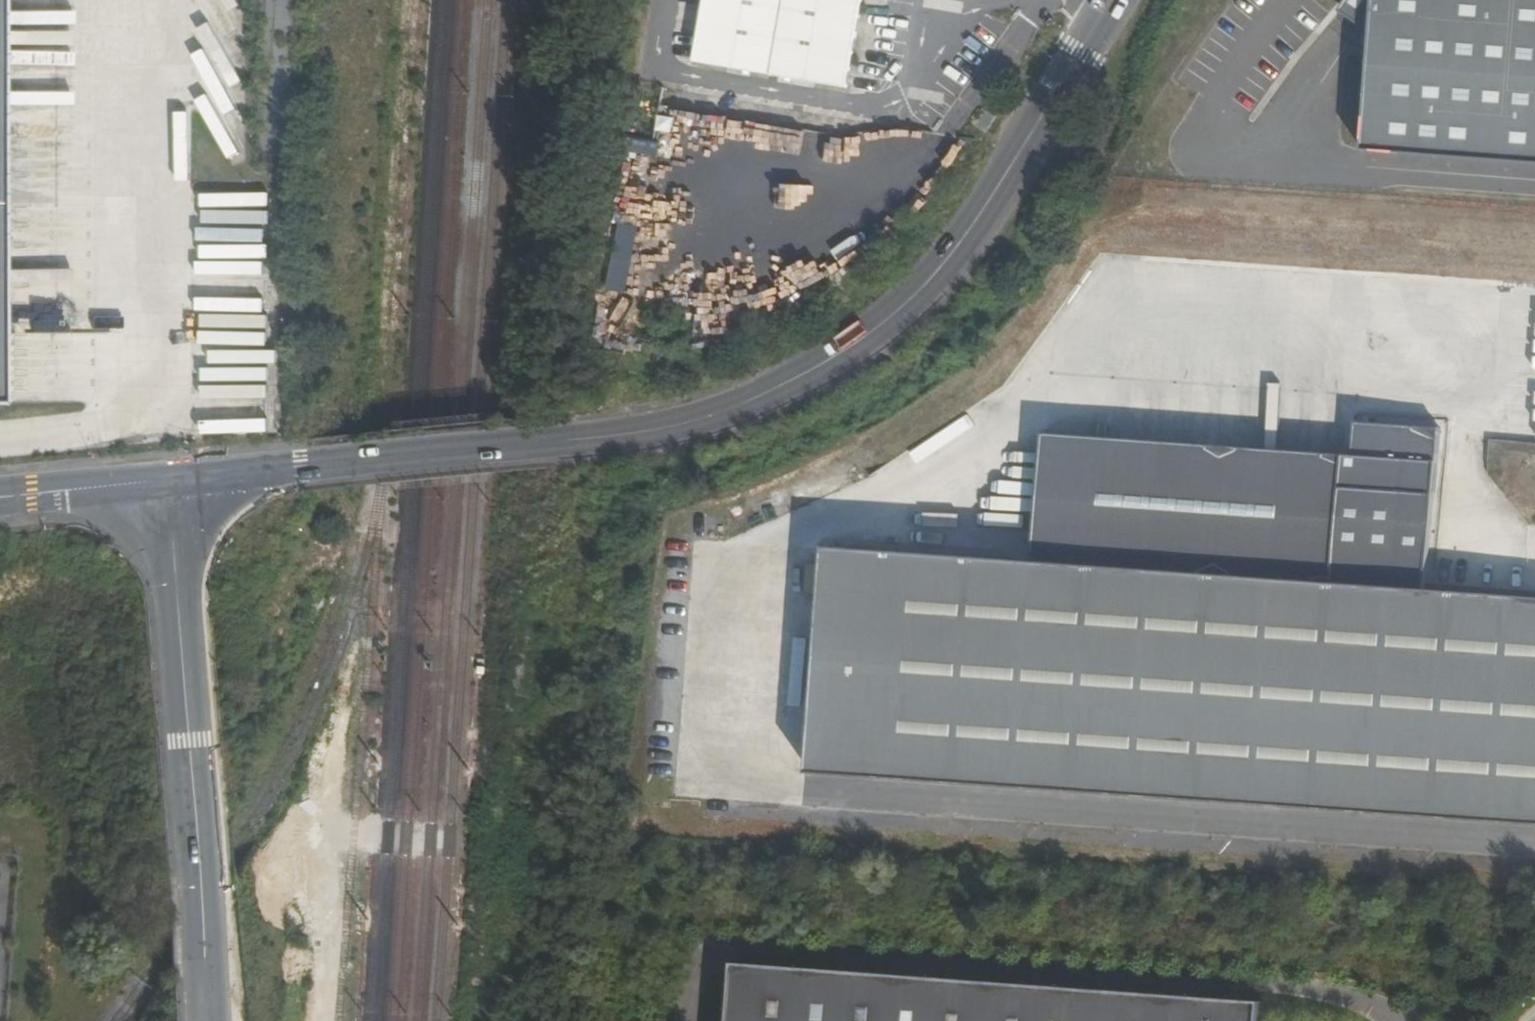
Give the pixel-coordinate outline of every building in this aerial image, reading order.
[(851,97),(866,0),(704,0),(693,73),(851,97)] [(1363,151),(1534,165),(1534,0),(1376,0),(1363,151)] [(1534,825),(1534,596),(1430,592),(1437,426),(1355,423),(1350,453),(1042,436),(1030,561),(828,548),(812,784),(1534,825)] [(731,1020),(1266,1020),(1267,1003),(734,974),(731,1020)]
